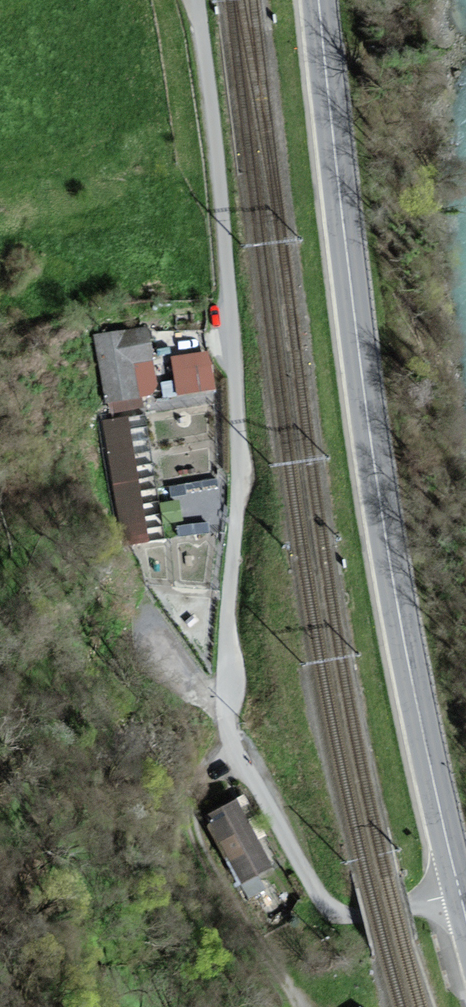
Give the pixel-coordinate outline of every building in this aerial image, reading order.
[(151,326),(96,334),(107,403),(143,397),(138,361),(156,358),(151,326)] [(207,357),(169,363),(174,394),(212,389),(207,357)] [(132,416),(105,421),(127,547),(153,543),(132,416)] [(215,478),(171,486),(173,497),(217,490),(215,478)] [(210,520),(178,524),(180,537),(212,533),(210,520)] [(268,866),(236,805),(209,819),(241,880),(268,866)]
